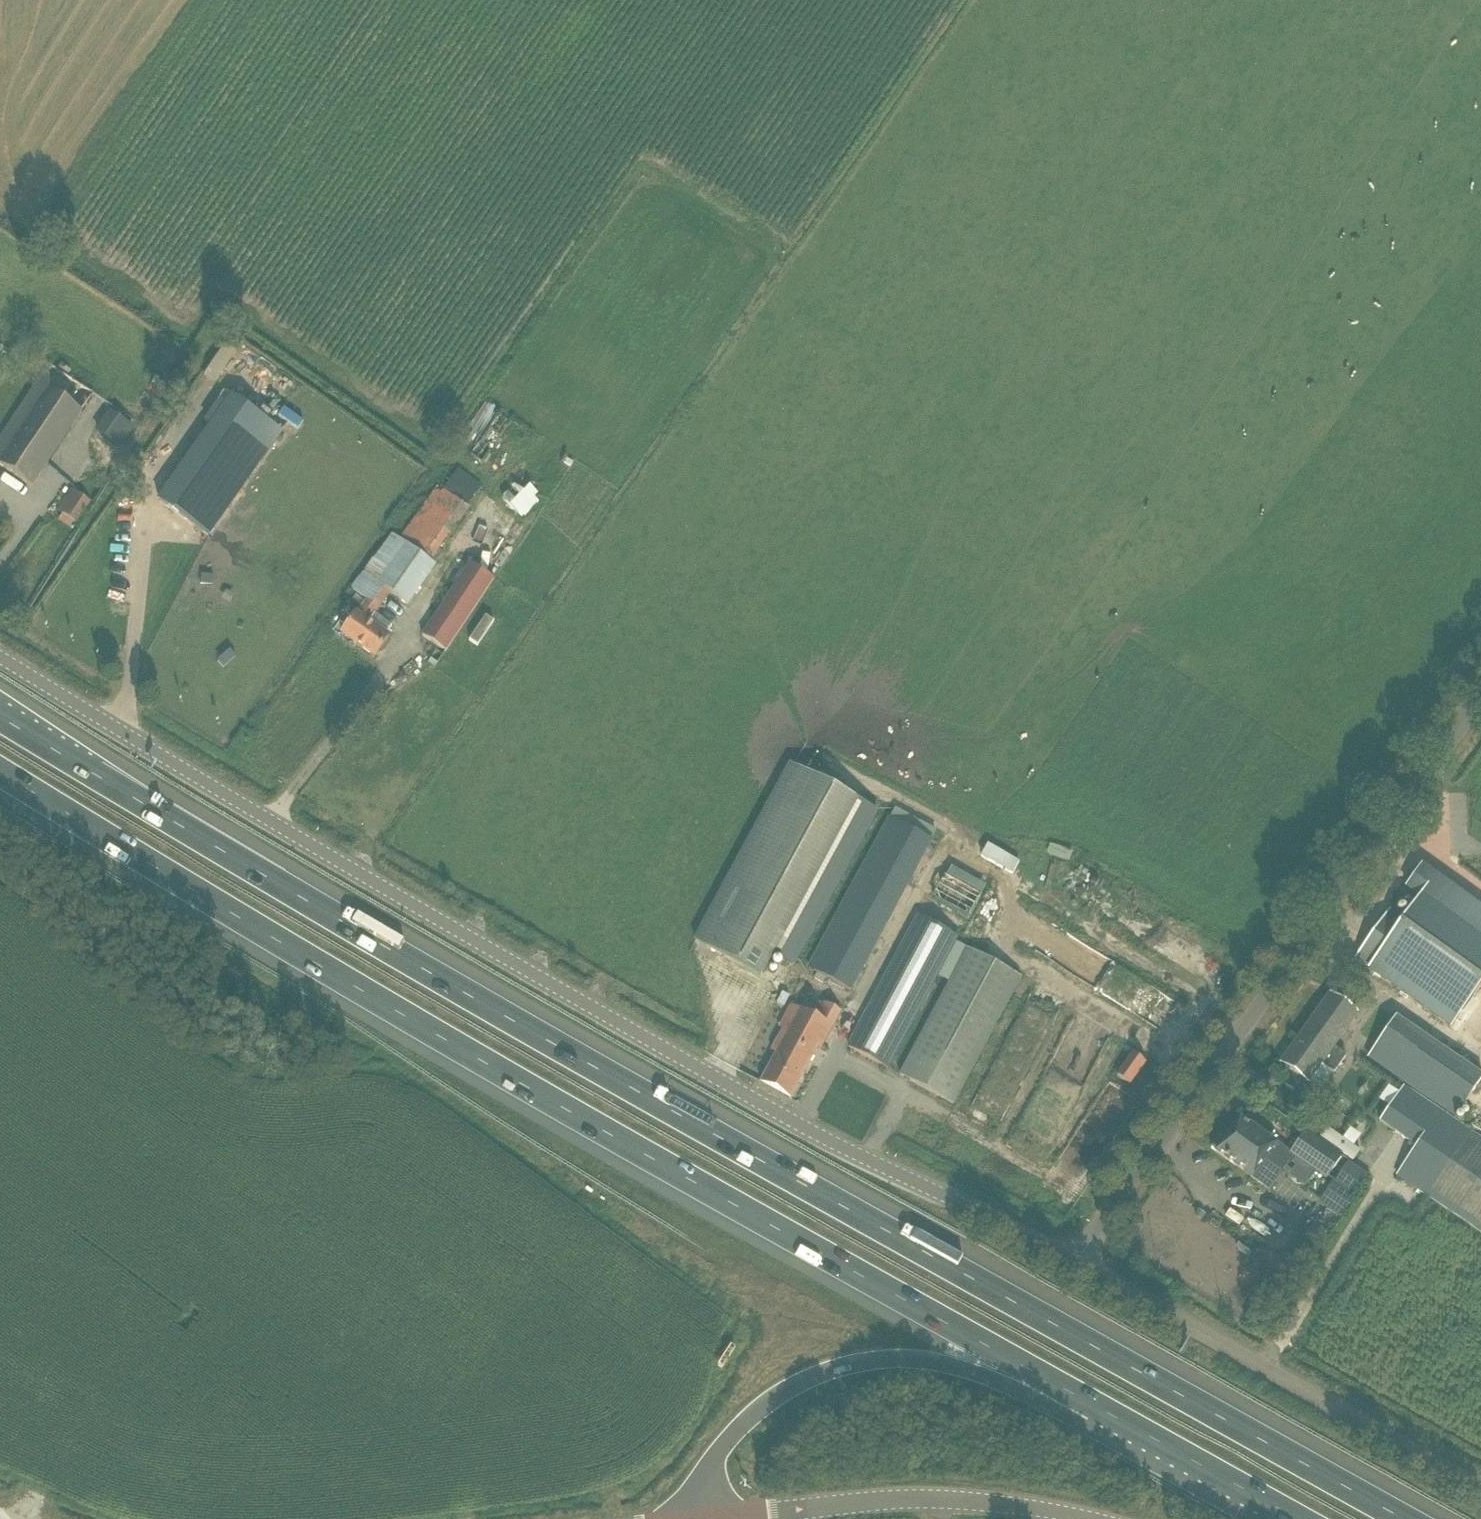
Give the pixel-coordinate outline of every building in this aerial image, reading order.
[(94,396),(50,366),(0,438),(0,468),(30,489),(94,396)] [(208,536),(281,434),(232,399),(159,501),(208,536)] [(482,463),(512,422),(500,413),(470,454),(482,463)] [(446,491),(436,485),(407,537),(440,556),(484,480),(460,467),(446,491)] [(502,499),(522,517),(537,501),(534,497),(537,494),(521,479),(502,499)] [(77,522),(90,500),(72,490),(58,510),(63,513),(77,522)] [(408,606),(436,567),(392,535),(352,589),(379,608),(390,593),(408,606)] [(470,563),(422,634),(446,651),(494,579),(470,563)] [(385,636),(391,626),(375,615),(379,610),(367,602),(357,617),(354,615),(342,633),(374,657),(388,638),(385,636)] [(878,812),(859,801),(790,764),(695,941),(763,977),(776,955),(795,965),(878,812)] [(850,991),(936,829),(895,808),(809,969),(850,991)] [(1370,967),(1369,968),(1450,1027),(1480,984),(1480,909),(1421,866),(1406,887),(1420,897),(1404,920),(1390,910),(1356,957),(1370,967)] [(967,919),(979,896),(944,876),(931,900),(967,919)] [(918,916),(849,1047),(888,1067),(937,975),(949,982),(900,1074),(954,1103),(1021,977),(967,948),(955,942),(957,937),(918,916)] [(1330,993),(1279,1064),(1294,1074),(1285,1087),(1298,1096),(1307,1083),(1320,1064),(1333,1074),(1346,1056),(1333,1047),(1358,1013),(1346,1004),(1330,993)] [(816,1017),(790,1003),(778,1026),(783,1029),(771,1050),(777,1053),(761,1083),(789,1098),(817,1046),(821,1048),(840,1012),(824,1004),(816,1017)] [(1049,1021),(1029,1011),(1022,1024),(1043,1034),(1049,1021)] [(1455,1115),(1480,1077),(1480,1075),(1395,1018),(1368,1058),(1455,1115)] [(1013,1047),(1027,1046),(1027,1034),(1013,1034),(1013,1047)] [(1028,1068),(1004,1053),(980,1092),(1004,1107),(1028,1068)] [(1129,1085),(1145,1063),(1132,1054),(1117,1075),(1129,1085)] [(1379,1120),(1417,1146),(1396,1176),(1463,1221),(1480,1233),(1480,1140),(1402,1087),(1379,1120)] [(1040,1157),(1062,1110),(1032,1096),(1010,1142),(1040,1157)] [(1216,1151),(1252,1177),(1275,1144),(1240,1119),(1216,1151)] [(1291,1154),(1327,1178),(1342,1156),(1306,1132),(1291,1154)] [(1322,1201),(1343,1216),(1373,1175),(1351,1159),(1322,1201)] [(1288,1260),(1301,1270),(1327,1233),(1313,1223),(1291,1255),(1288,1260)] [(1285,1286),(1278,1296),(1286,1301),(1292,1291),(1285,1286)]
